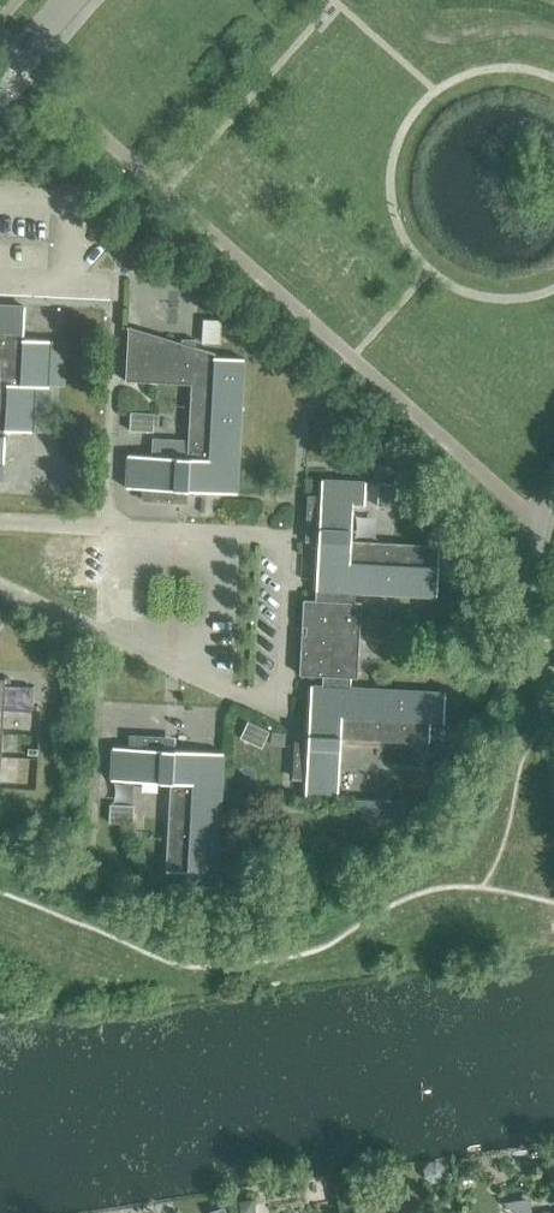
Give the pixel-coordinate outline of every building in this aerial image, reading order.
[(4,463),(5,431),(31,432),(34,387),(48,388),(48,386),(46,386),(49,340),(23,339),(25,306),(3,305),(3,306),(0,306),(0,463),(4,463)] [(127,455),(126,488),(143,489),(143,500),(175,502),(175,490),(225,493),(226,472),(237,473),(244,359),(215,357),(215,354),(195,347),(195,340),(181,339),(181,343),(127,327),(126,328),(128,329),(125,381),(192,384),(188,458),(127,455)] [(129,431),(153,432),(154,414),(130,413),(129,431)] [(327,580),(327,589),(354,592),(435,597),(432,654),(481,657),(446,563),(438,563),(439,546),(351,541),(353,504),(365,504),(366,482),(321,479),(320,497),(309,497),(307,529),(318,530),(316,579),(327,580)] [(377,506),(395,507),(396,484),(378,483),(377,506)] [(322,676),(322,686),(349,687),(350,677),(357,678),(361,603),(354,602),(354,592),(327,589),(315,589),(315,600),(303,600),(302,626),(306,626),(306,635),(301,634),(299,675),(322,676)] [(445,692),(349,687),(322,686),(321,698),(310,697),(307,746),(295,746),(294,778),(306,779),(305,796),(338,798),(341,738),(429,742),(430,722),(444,723),(445,692)] [(248,721),(241,738),(261,748),(269,731),(248,721)] [(222,773),(210,773),(212,752),(175,750),(162,750),(163,738),(131,736),(130,748),(112,747),(111,780),(171,783),(166,871),(186,873),(185,886),(216,888),(222,773)] [(403,801),(355,799),(354,816),(402,818),(403,801)] [(109,822),(132,824),(133,806),(110,804),(109,822)] [(238,1201),(240,1212),(252,1212),(255,1210),(253,1199),(238,1201)]
